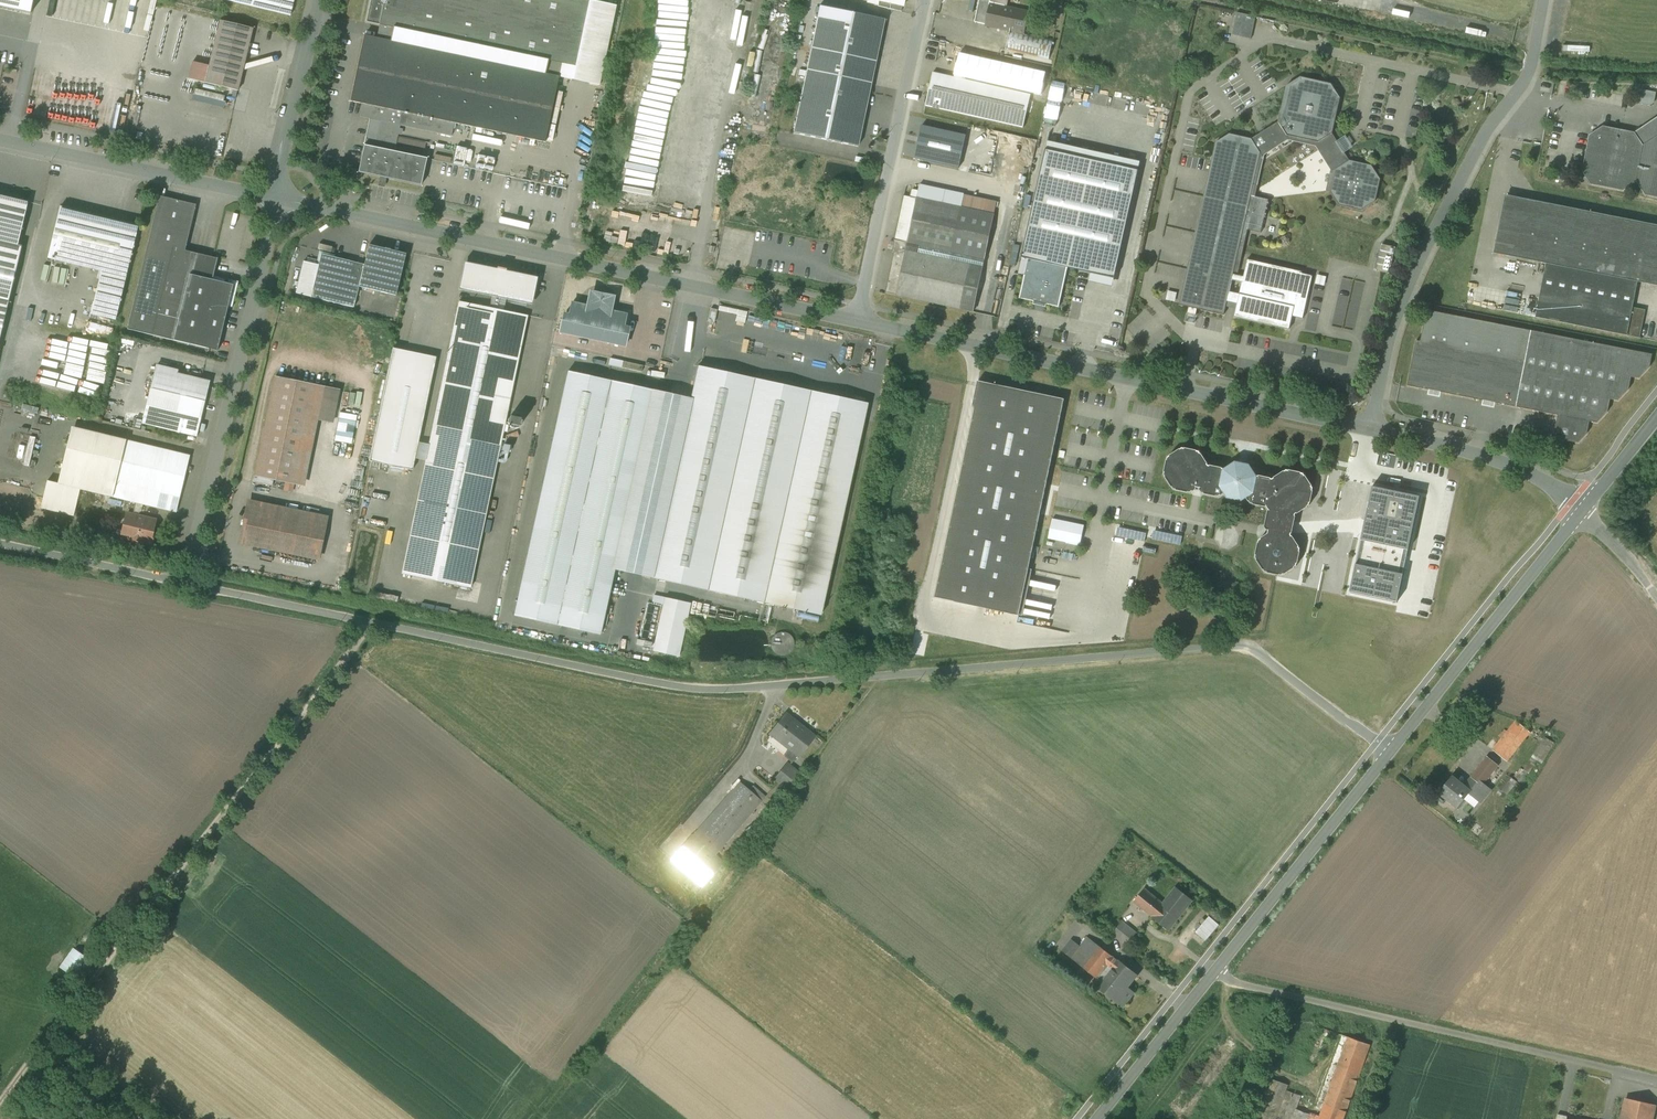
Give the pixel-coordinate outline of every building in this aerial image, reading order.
[(31,13),(34,0),(0,0),(0,7),(31,13)] [(291,15),(294,0),(226,0),(291,15)] [(393,28),(380,25),(377,38),(364,35),(350,101),(363,104),(454,123),(545,142),(559,77),(562,64),(576,67),(590,0),(399,0),(393,28)] [(366,22),(380,25),(393,28),(399,0),(371,0),(366,22)] [(590,0),(576,67),(562,64),(559,77),(600,86),(616,6),(590,0)] [(880,0),(879,0),(878,6),(901,11),(903,5),(880,0)] [(1047,12),(1060,15),(1063,0),(1049,0),(1047,12)] [(992,5),(979,2),(975,22),(987,24),(992,5)] [(1006,8),(992,5),(987,24),(1011,29),(1024,32),(1028,13),(1006,8)] [(884,20),(819,6),(806,71),(800,70),(799,75),(805,76),(793,133),(858,146),(884,20)] [(1256,17),(1237,12),(1233,29),(1252,33),(1256,17)] [(253,28),(220,20),(209,66),(193,62),(189,79),(238,91),(253,28)] [(1011,29),(1007,50),(1050,59),(1054,39),(1024,32),(1011,29)] [(1252,33),(1233,29),(1232,35),(1251,39),(1252,33)] [(641,47),(629,45),(628,51),(639,53),(641,47)] [(1032,94),(934,73),(926,106),(1024,128),(1032,94)] [(1230,134),(1216,142),(1190,262),(1234,272),(1242,239),(1246,240),(1248,229),(1262,232),(1269,200),(1256,197),(1258,186),(1254,185),(1261,152),(1288,135),(1319,142),(1336,169),(1331,191),(1340,205),(1362,210),(1376,202),(1381,179),(1372,165),(1350,160),(1349,160),(1344,151),(1345,150),(1340,142),(1338,143),(1333,134),(1333,133),(1341,98),(1332,84),(1301,77),(1287,86),(1279,122),(1252,139),(1230,134)] [(1656,92),(1638,88),(1635,103),(1650,106),(1654,103),(1656,92)] [(454,123),(363,104),(360,117),(400,125),(452,136),(454,123)] [(1159,107),(1156,123),(1169,125),(1172,109),(1159,107)] [(1603,126),(1590,135),(1583,171),(1591,184),(1623,191),(1636,182),(1646,195),(1656,197),(1656,117),(1642,128),(1639,127),(1635,130),(1635,132),(1603,126)] [(400,125),(370,119),(364,145),(395,151),(400,125)] [(967,135),(922,126),(915,159),(960,168),(967,135)] [(520,138),(518,151),(546,154),(547,144),(532,142),(531,143),(527,142),(528,139),(520,138)] [(1141,162),(1048,142),(1022,258),(1028,259),(1068,268),(1115,278),(1141,162)] [(364,145),(359,172),(421,185),(427,158),(395,151),(364,145)] [(457,148),(456,164),(470,166),(472,149),(457,148)] [(905,196),(895,242),(891,242),(890,248),(894,249),(893,252),(895,252),(886,292),(897,295),(918,199),(920,191),(913,190),(911,197),(905,196)] [(30,201),(0,194),(0,330),(30,201)] [(160,196),(127,329),(152,335),(173,248),(185,250),(196,205),(160,196)] [(995,215),(918,199),(897,295),(975,311),(983,267),(984,268),(995,215)] [(138,226),(61,207),(48,258),(102,271),(90,316),(114,322),(138,226)] [(1503,207),(1494,253),(1547,263),(1638,281),(1656,285),(1656,238),(1503,207)] [(1396,247),(1383,244),(1376,271),(1390,274),(1396,247)] [(406,254),(369,245),(364,264),(359,286),(396,295),(406,254)] [(173,248),(152,335),(218,351),(233,285),(212,280),(218,258),(185,250),(173,248)] [(335,255),(320,251),(317,264),(319,265),(311,297),(354,307),(359,286),(364,264),(335,257),(335,255)] [(1068,268),(1028,259),(1020,299),(1034,302),(1034,305),(1046,307),(1047,305),(1060,307),(1068,268)] [(311,297),(319,265),(317,264),(303,261),(295,294),(311,298),(311,297)] [(505,270),(498,269),(498,267),(497,267),(497,269),(464,262),(459,290),(492,297),(490,308),(497,309),(500,298),(532,305),(538,277),(506,271),(506,269),(505,269),(505,270)] [(1234,272),(1190,262),(1180,305),(1190,307),(1188,315),(1196,317),(1198,309),(1225,315),(1228,302),(1234,276),(1234,272)] [(1308,278),(1246,263),(1243,278),(1234,276),(1228,302),(1237,304),(1234,318),(1287,330),(1290,316),(1299,317),(1308,278)] [(1638,281),(1547,263),(1536,317),(1640,338),(1646,310),(1633,307),(1638,281)] [(1328,277),(1317,274),(1315,285),(1326,287),(1328,277)] [(1181,294),(1168,291),(1166,301),(1179,304),(1181,294)] [(591,299),(589,302),(588,306),(572,302),(569,315),(564,314),(560,332),(625,346),(629,328),(623,326),(626,314),(610,311),(610,307),(610,303),(609,300),(606,297),(602,295),(598,295),(595,296),(591,299)] [(490,308),(459,301),(402,573),(471,588),(528,316),(497,309),(490,308)] [(717,310),(711,308),(708,321),(715,323),(717,310)] [(1652,355),(1427,310),(1421,341),(1526,362),(1517,407),(1558,415),(1554,438),(1579,443),(1587,434),(1590,421),(1598,423),(1608,412),(1610,399),(1619,400),(1629,390),(1631,377),(1640,378),(1650,367),(1652,355)] [(1421,341),(1417,341),(1408,385),(1517,407),(1526,362),(1421,341)] [(436,357),(393,348),(370,461),(413,470),(436,357)] [(157,365),(151,387),(206,401),(210,382),(177,374),(178,370),(157,365)] [(868,403),(698,366),(691,397),(651,578),(821,615),(868,403)] [(654,390),(568,371),(514,615),(600,634),(615,569),(654,390)] [(333,389),(275,377),(255,475),(298,484),(312,419),(327,422),(333,389)] [(1065,399),(979,381),(933,597),(1019,615),(1065,399)] [(206,401),(151,387),(142,423),(197,436),(206,401)] [(615,569),(651,578),(691,397),(654,390),(615,569)] [(521,424),(521,421),(521,418),(519,416),(517,415),(514,414),(512,415),(510,417),(509,419),(508,422),(509,424),(510,427),(512,428),(515,428),(517,428),(519,426),(521,424)] [(190,456),(72,427),(58,483),(58,484),(81,489),(136,502),(134,512),(139,513),(142,511),(144,504),(176,512),(190,456)] [(20,464),(31,466),(33,449),(22,448),(20,464)] [(1274,478),(1273,479),(1271,478),(1259,476),(1257,476),(1250,465),(1242,463),(1236,462),(1224,469),(1222,469),(1222,468),(1211,466),(1209,466),(1208,464),(1202,454),(1200,452),(1197,451),(1185,448),(1183,448),(1180,449),(1170,456),(1168,458),(1167,460),(1165,472),(1164,475),(1166,477),(1172,487),(1174,489),(1176,490),(1188,493),(1188,492),(1191,493),(1193,492),(1196,490),(1197,488),(1200,488),(1200,491),(1201,491),(1202,493),(1204,494),(1216,497),(1216,496),(1219,497),(1221,495),(1221,496),(1225,494),(1228,499),(1242,502),(1247,499),(1249,502),(1251,504),(1253,504),(1253,505),(1266,507),(1267,507),(1269,511),(1268,511),(1265,527),(1267,530),(1268,531),(1267,535),(1261,539),(1259,541),(1258,543),(1256,555),(1256,558),(1257,560),(1263,570),(1265,572),(1268,573),(1279,576),(1282,576),(1285,575),(1295,568),(1297,566),(1298,564),(1300,552),(1300,549),(1299,547),(1293,537),(1291,535),(1292,534),(1296,516),(1296,515),(1297,514),(1298,514),(1308,507),(1310,505),(1311,503),(1313,491),(1313,488),(1312,486),(1306,476),(1304,474),(1301,473),(1290,470),(1287,470),(1284,471),(1274,478)] [(81,489),(58,484),(58,483),(48,481),(41,508),(74,516),(81,489)] [(1397,602),(1420,497),(1372,486),(1350,592),(1397,602)] [(328,517),(247,500),(238,545),(319,561),(328,517)] [(156,520),(127,514),(124,526),(128,527),(126,538),(133,540),(134,541),(140,542),(141,542),(149,543),(151,533),(154,534),(154,533),(153,533),(156,520)] [(1084,544),(1086,523),(1053,519),(1051,540),(1084,544)] [(691,603),(665,597),(653,651),(679,657),(691,603)] [(937,629),(937,640),(959,640),(959,629),(937,629)] [(783,635),(779,636),(776,637),(774,640),(772,643),(772,646),(772,648),(774,652),(778,654),(782,655),(786,655),(790,652),(793,649),(794,645),(793,641),(790,638),(787,636),(783,635)] [(804,732),(785,717),(787,715),(786,715),(771,733),(799,755),(814,736),(805,730),(804,732)] [(1517,721),(1493,750),(1507,761),(1531,732),(1517,721)] [(1555,744),(1545,737),(1524,770),(1529,773),(1537,760),(1542,763),(1555,744)] [(789,750),(785,756),(794,762),(798,756),(789,750)] [(1487,757),(1471,777),(1482,785),(1483,784),(1498,765),(1487,757)] [(799,774),(787,764),(776,778),(788,788),(799,774)] [(1464,786),(1452,777),(1440,792),(1458,807),(1469,793),(1480,802),(1490,789),(1483,784),(1482,785),(1471,777),(1464,786)] [(1515,781),(1509,777),(1500,789),(1506,793),(1515,781)] [(740,782),(693,835),(671,859),(703,887),(725,862),(715,854),(762,801),(761,801),(765,797),(753,786),(749,790),(740,782)] [(1153,916),(1153,917),(1169,930),(1192,900),(1177,887),(1163,904),(1153,916)] [(1163,904),(1145,888),(1134,901),(1153,916),(1163,904)] [(1108,928),(1130,947),(1137,940),(1125,929),(1129,925),(1119,916),(1108,928)] [(1113,957),(1088,937),(1072,957),(1097,977),(1113,957)] [(78,950),(59,970),(71,981),(90,961),(78,950)] [(1113,957),(1097,977),(1103,981),(1119,961),(1113,957)] [(1103,981),(1099,987),(1123,1005),(1133,992),(1125,985),(1134,974),(1136,976),(1137,975),(1119,961),(1103,981)] [(1273,1079),(1258,1118),(1343,1118),(1370,1045),(1340,1034),(1313,1109),(1298,1104),(1301,1096),(1286,1090),(1288,1084),(1273,1079)] [(1622,1118),(1651,1118),(1655,1105),(1627,1098),(1622,1118)]
